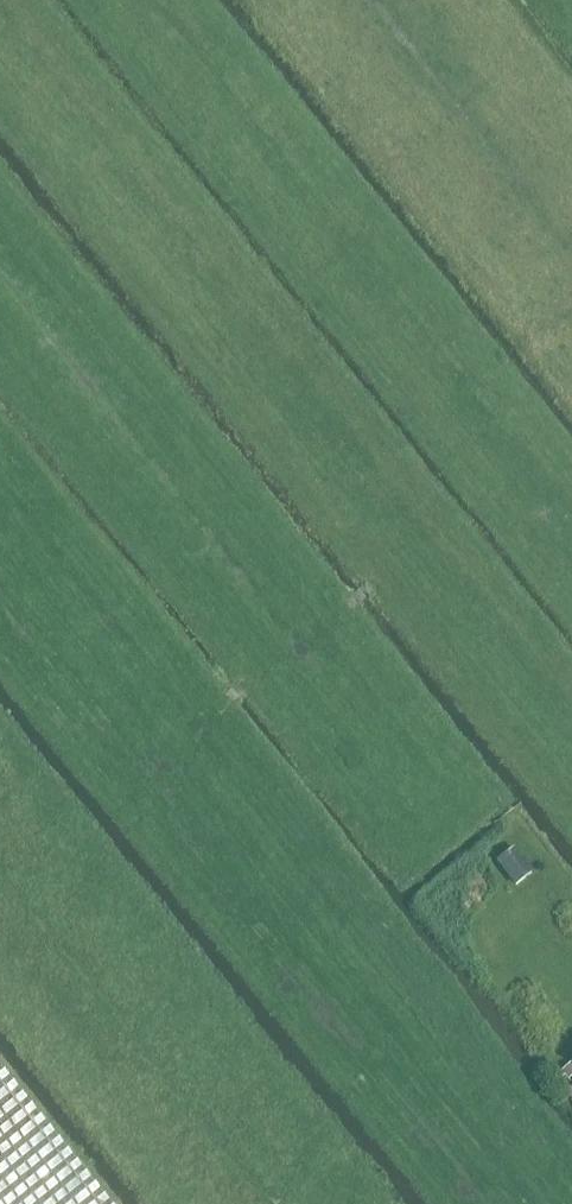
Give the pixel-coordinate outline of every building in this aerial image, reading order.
[(514,847),(497,859),(515,884),(532,872),(514,847)] [(562,1070),(570,1078),(571,1076),(571,1063),(571,1062),(562,1070)] [(0,1064),(0,1203),(113,1203),(0,1064)]
